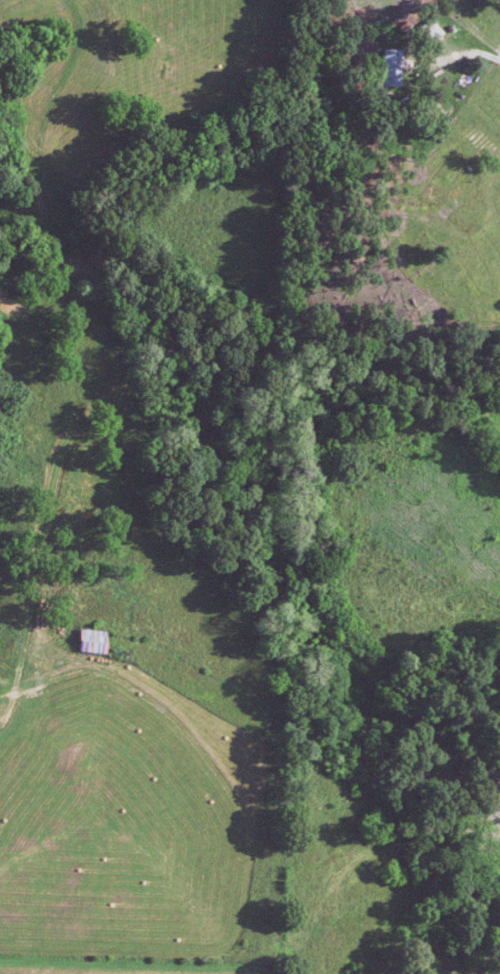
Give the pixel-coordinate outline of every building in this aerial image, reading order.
[(107,633),(80,629),(77,651),(104,655),(107,633)]
